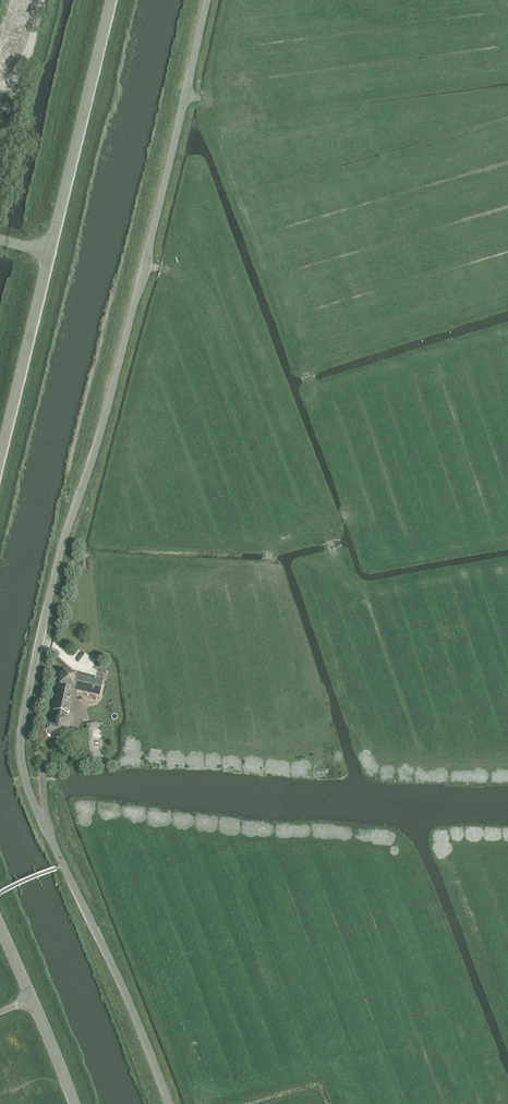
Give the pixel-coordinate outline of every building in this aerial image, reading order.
[(46,735),(62,738),(73,691),(100,697),(103,682),(76,676),(62,672),(53,711),(56,712),(53,725),(48,724),(46,735)]
